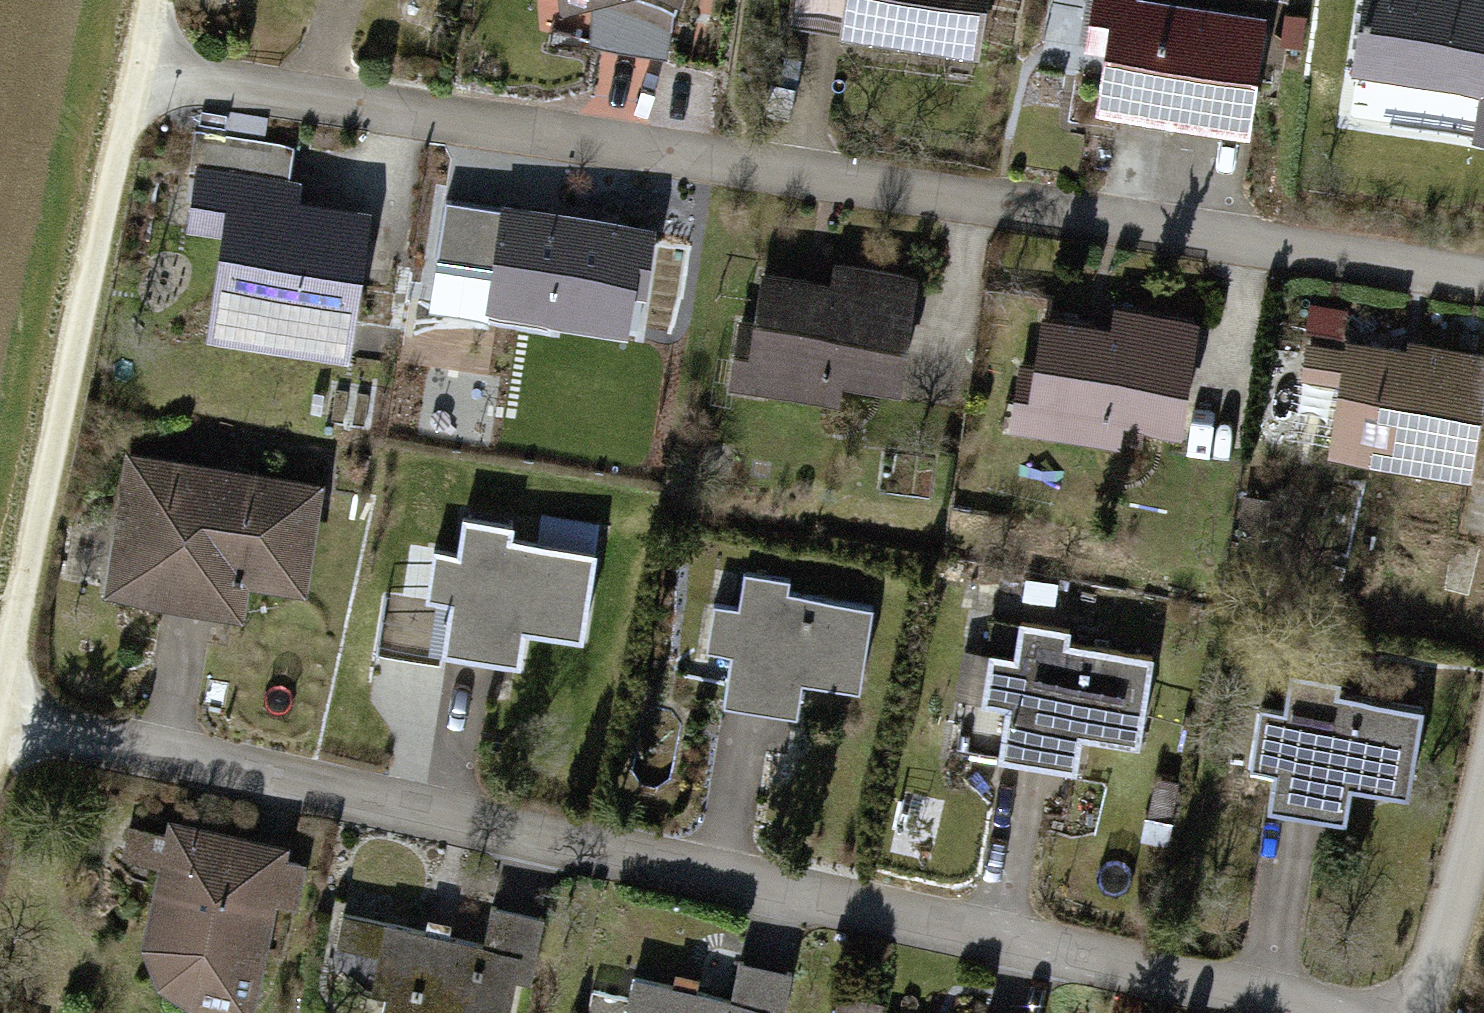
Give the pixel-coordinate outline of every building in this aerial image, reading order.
[(543,16),(572,0),(532,0),(543,16)] [(653,27),(663,0),(581,0),(653,27)] [(963,0),(828,0),(823,31),(955,50),(963,0)] [(1248,13),(1164,0),(1081,0),(1074,43),(1092,46),(1082,108),(1229,132),(1248,13)] [(1479,0),(1346,0),(1334,78),(1465,96),(1479,0)] [(303,178),(192,163),(183,229),(218,234),(204,337),(351,356),(371,207),(300,198),(303,178)] [(656,225),(501,203),(486,308),(629,329),(635,288),(646,289),(656,225)] [(883,389),(904,276),(824,261),(819,285),(741,270),(720,383),(823,402),(828,379),(883,389)] [(1022,308),(1000,424),(1103,444),(1107,421),(1163,432),(1185,321),(1104,306),(1101,323),(1022,308)] [(1446,472),(1467,346),(1296,319),(1286,379),(1323,385),(1312,451),(1446,472)] [(309,482),(115,450),(91,594),(193,612),(198,579),(290,595),(309,482)] [(499,525),(448,518),(442,553),(418,550),(411,600),(434,604),(427,649),(500,660),(506,623),(563,632),(575,553),(496,541),(499,525)] [(726,603),(699,599),(690,648),(715,653),(707,698),(776,710),(782,674),(840,684),(854,605),(775,591),(778,576),(732,568),(726,603)] [(1055,628),(1004,619),(997,655),(973,650),(963,703),(989,708),(981,752),(1055,765),(1061,731),(1119,742),(1134,658),(1052,643),(1055,628)] [(1270,711),(1244,706),(1233,764),(1262,769),(1257,797),(1328,810),(1334,778),(1392,789),(1407,708),(1328,693),(1330,682),(1277,672),(1270,711)] [(307,863),(276,856),(279,841),(238,833),(157,816),(153,832),(114,824),(106,864),(140,871),(127,939),(140,983),(172,1007),(202,1012),(240,1012),(260,911),(296,918),(307,863)] [(525,918),(478,908),(469,947),(333,917),(312,1012),(504,1012),(525,918)] [(621,978),(613,1012),(765,1012),(773,974),(726,964),(719,998),(621,978)] [(831,995),(828,1012),(870,1012),(872,1003),(831,995)]
